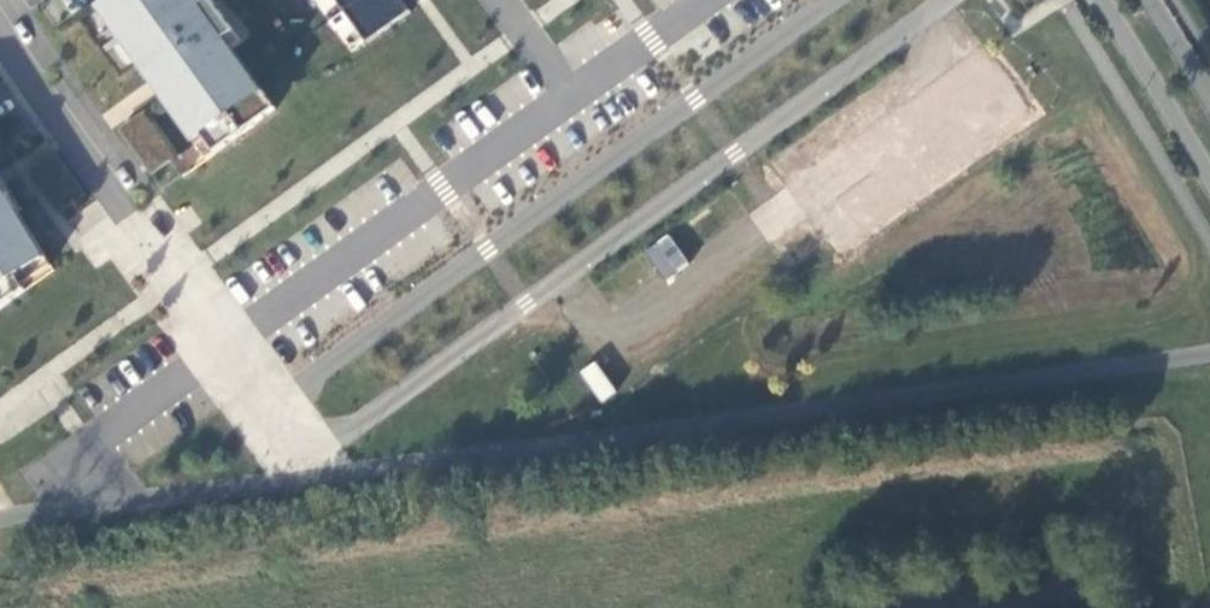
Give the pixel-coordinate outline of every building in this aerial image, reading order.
[(215,155),(276,110),(227,41),(237,34),(212,0),(211,0),(202,6),(198,0),(113,0),(100,9),(151,81),(159,75),(172,93),(164,100),(195,143),(203,137),(215,155)] [(359,0),(335,0),(343,11),(359,0)] [(366,44),(409,13),(400,0),(359,0),(343,11),(366,44)] [(966,35),(850,125),(871,152),(846,171),(871,203),(1011,94),(966,35)] [(0,184),(0,309),(52,270),(0,184)] [(644,251),(667,280),(690,262),(667,233),(644,251)] [(594,361),(578,371),(600,402),(615,392),(594,361)]
